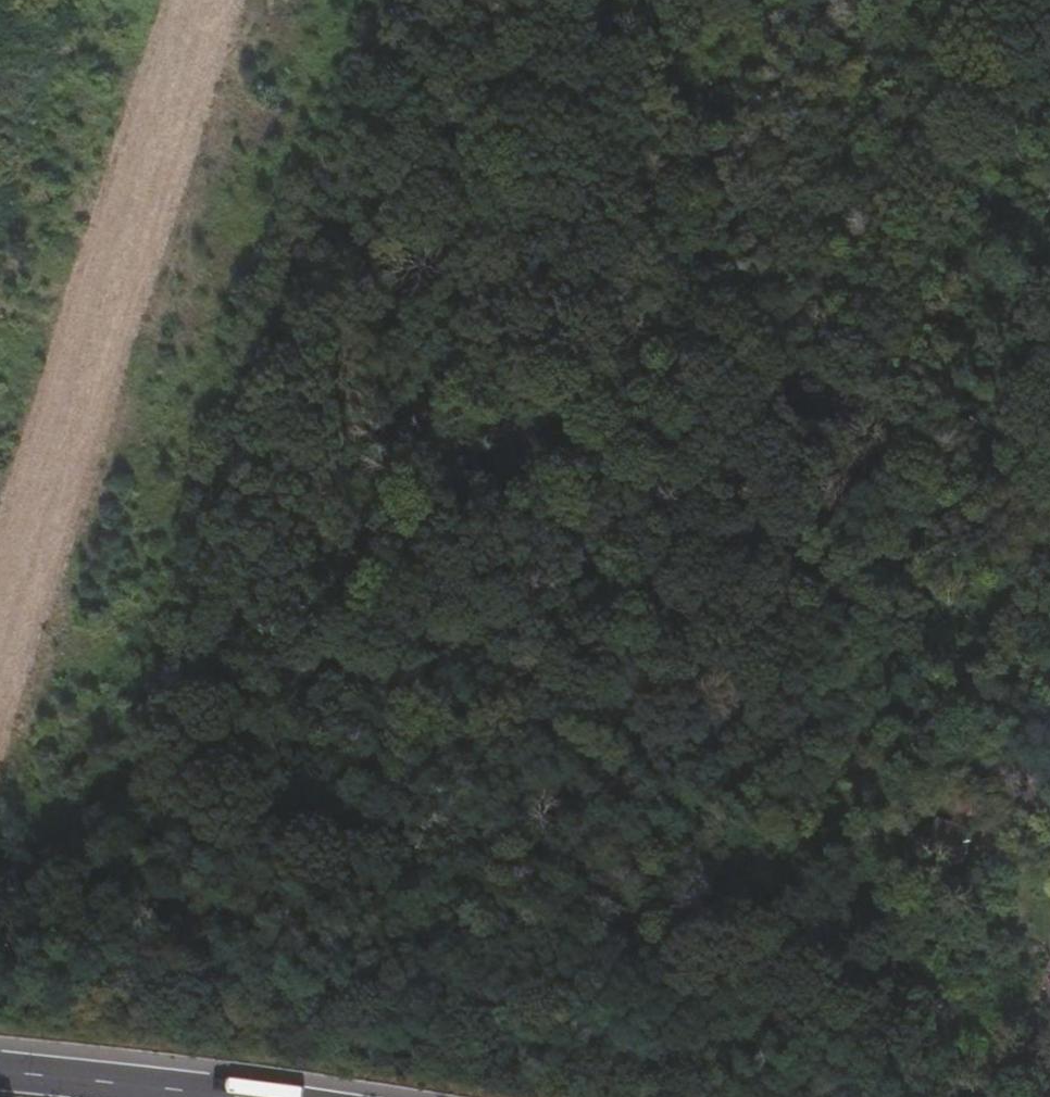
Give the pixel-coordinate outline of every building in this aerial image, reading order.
[(986,831),(953,821),(943,858),(959,862),(957,874),(972,878),(986,831)]
